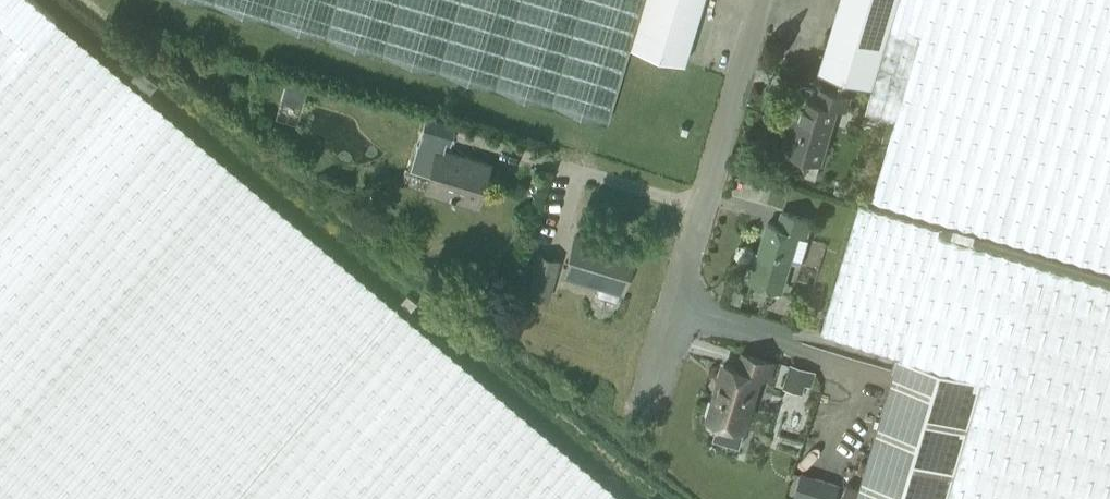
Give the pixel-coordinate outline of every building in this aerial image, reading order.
[(33,0),(0,0),(0,498),(624,498),(33,0)] [(633,42),(645,0),(205,0),(224,6),(609,121),(633,42)] [(633,42),(687,58),(705,0),(645,0),(633,42)] [(873,85),(898,0),(840,0),(819,69),(873,85)] [(1109,266),(1109,0),(898,0),(873,85),(874,85),(867,108),(897,117),(873,196),(1109,266)] [(130,77),(147,91),(155,83),(138,68),(130,77)] [(845,110),(849,97),(822,88),(818,101),(803,96),(794,126),(789,125),(782,148),(821,160),(837,107),(845,110)] [(453,138),(458,124),(429,115),(425,129),(453,138)] [(484,178),(489,162),(442,148),(430,186),(466,197),(472,175),(484,178)] [(902,352),(987,378),(950,498),(1109,498),(1109,275),(940,225),(860,201),(822,327),(902,351),(902,352)] [(782,287),(790,261),(801,265),(809,238),(805,237),(811,217),(781,208),(777,223),(769,220),(757,259),(754,259),(749,277),(782,287)] [(623,287),(634,249),(578,232),(567,269),(623,287)] [(547,294),(559,258),(542,252),(530,289),(547,294)] [(769,378),(775,361),(745,352),(741,366),(725,361),(708,417),(745,428),(762,376),(769,378)] [(902,352),(858,498),(950,498),(987,378),(902,352)]
